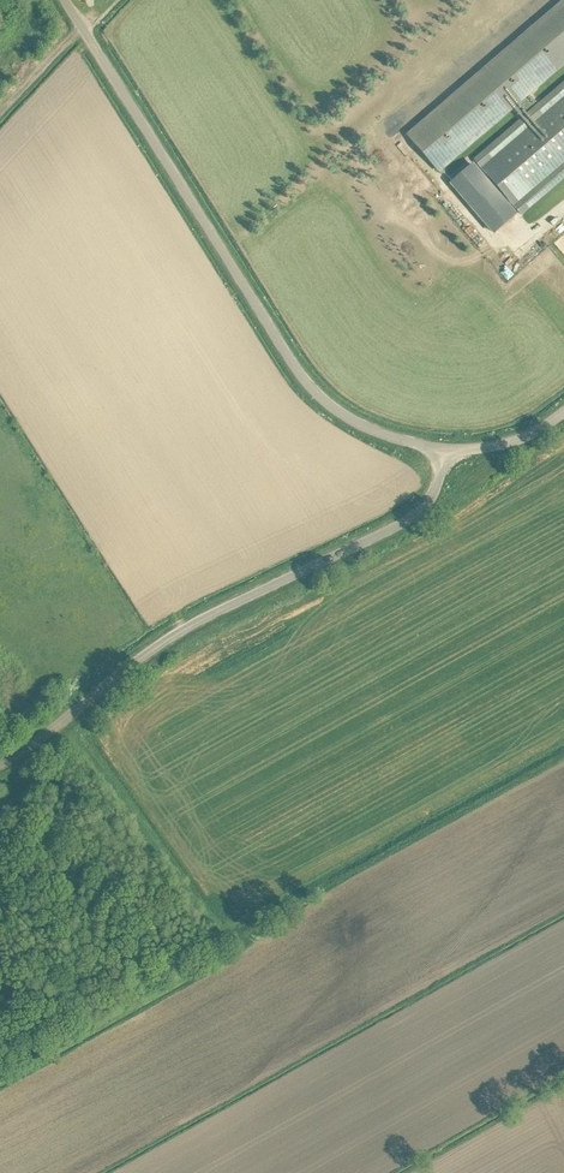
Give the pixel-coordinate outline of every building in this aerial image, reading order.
[(437,171),(563,63),(563,3),(408,137),(437,171)] [(472,160),(480,169),(519,215),(563,177),(563,81),(472,160)]
